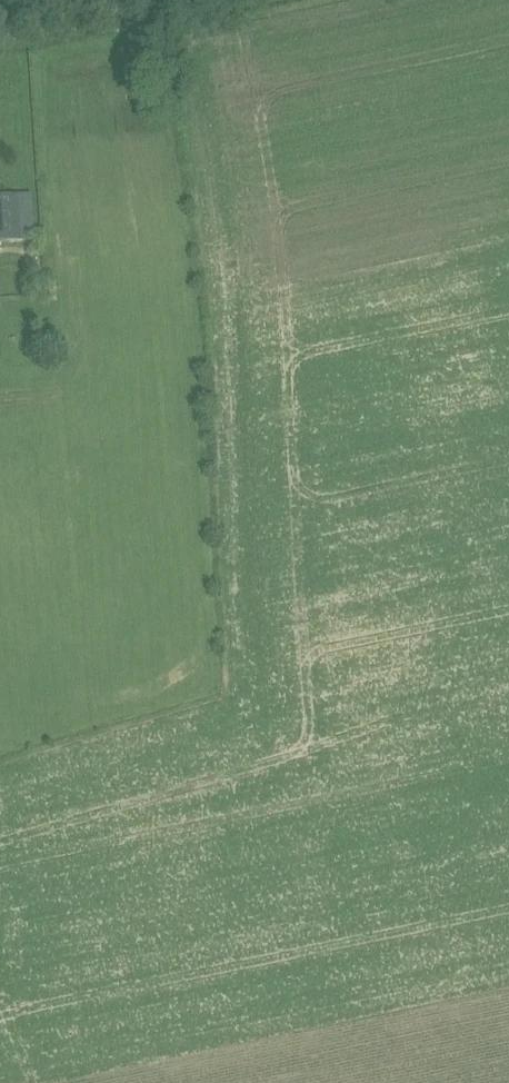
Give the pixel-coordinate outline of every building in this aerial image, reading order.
[(37,239),(34,195),(0,197),(0,242),(37,239)]
